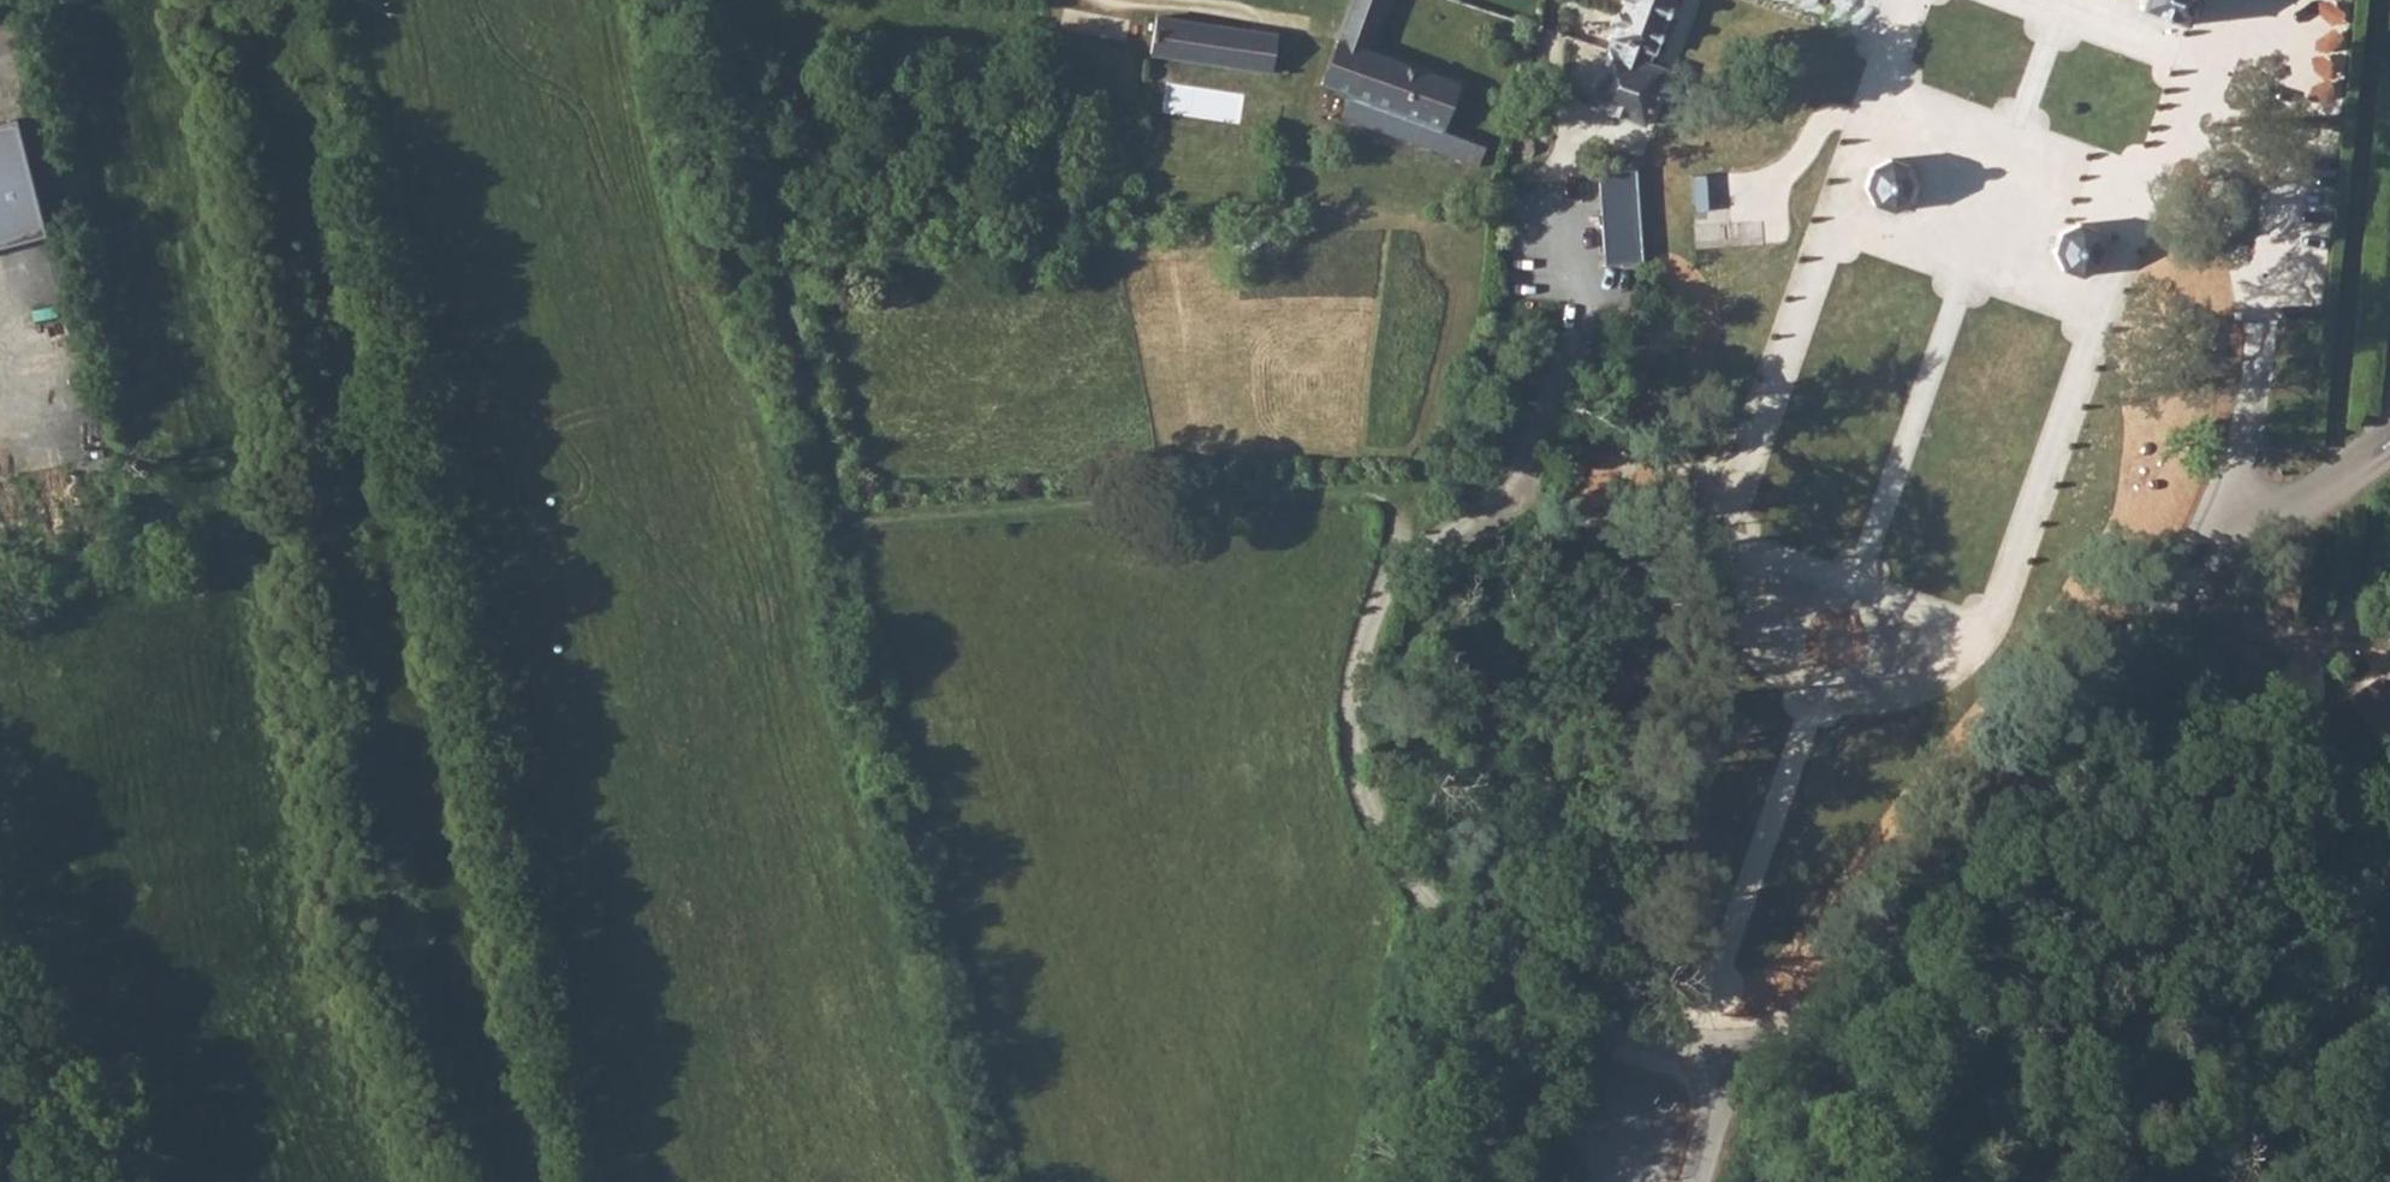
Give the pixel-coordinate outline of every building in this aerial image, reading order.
[(1338,32),(1341,33),(1338,42),(1335,41),(1339,50),(1332,48),(1323,76),(1329,78),(1329,79),(1320,84),(1350,94),(1342,117),(1479,164),(1485,144),(1443,129),(1459,83),(1365,50),(1381,0),(1349,0),(1338,32)] [(1584,107),(1640,128),(1660,72),(1649,67),(1673,0),(1623,0),(1584,107)] [(2136,10),(2186,28),(2196,0),(2140,0),(2136,10)] [(1149,55),(1171,58),(1177,18),(1177,16),(1155,13),(1149,55)] [(1177,18),(1171,58),(1234,67),(1240,28),(1177,18)] [(0,117),(0,237),(34,227),(3,116),(0,117)] [(1873,165),(1865,183),(1873,202),(1892,209),(1910,202),(1918,183),(1910,164),(1891,157),(1873,165)] [(1637,169),(1599,172),(1604,263),(1642,261),(1637,169)] [(2082,275),(2099,265),(2104,245),(2094,228),(2074,223),(2057,233),(2052,253),(2062,270),(2082,275)]
